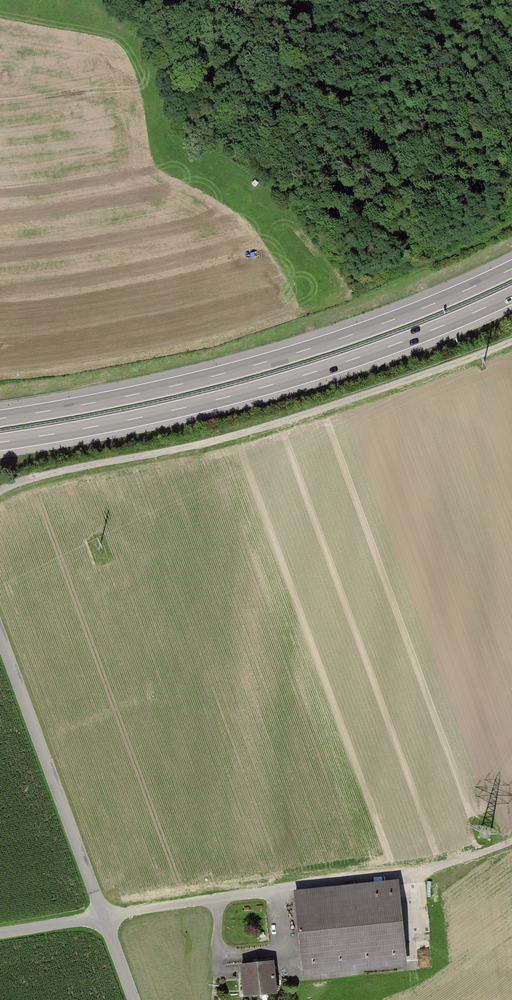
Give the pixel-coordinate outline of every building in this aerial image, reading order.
[(403,889),(295,901),(304,981),(412,968),(403,889)] [(279,993),(276,962),(242,966),(245,996),(279,993)]
